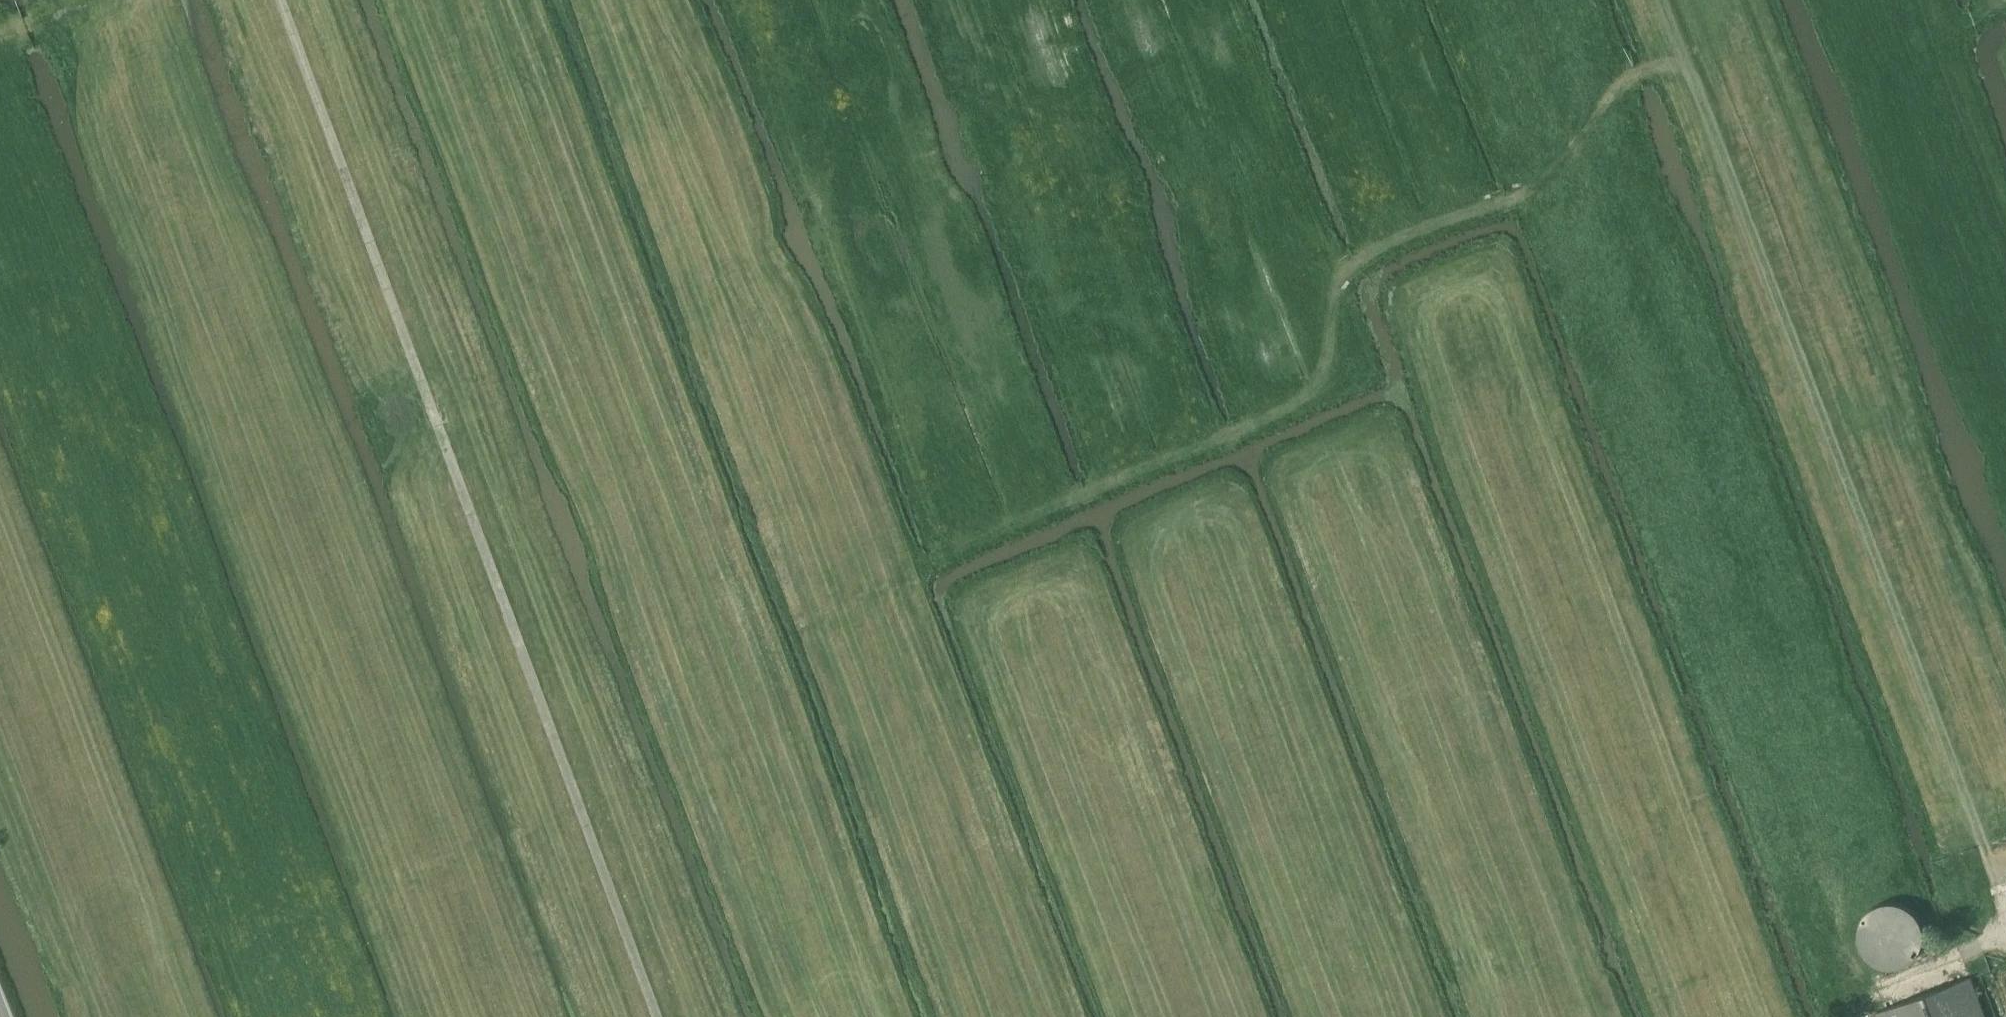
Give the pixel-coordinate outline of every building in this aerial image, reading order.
[(1928,940),(1929,932),(1928,924),(1926,917),(1923,911),(1918,906),(1914,903),(1909,899),(1901,896),(1893,895),(1887,895),(1880,897),(1873,900),(1866,905),(1861,911),(1858,917),(1856,924),(1855,931),(1856,938),(1858,946),(1861,953),(1865,958),(1870,961),(1875,965),(1882,968),(1891,969),(1896,969),(1904,967),(1911,964),(1918,958),(1923,953),(1926,947),(1928,940)] [(1972,976),(1876,1013),(1877,1016),(1987,1016),(1972,976)]
